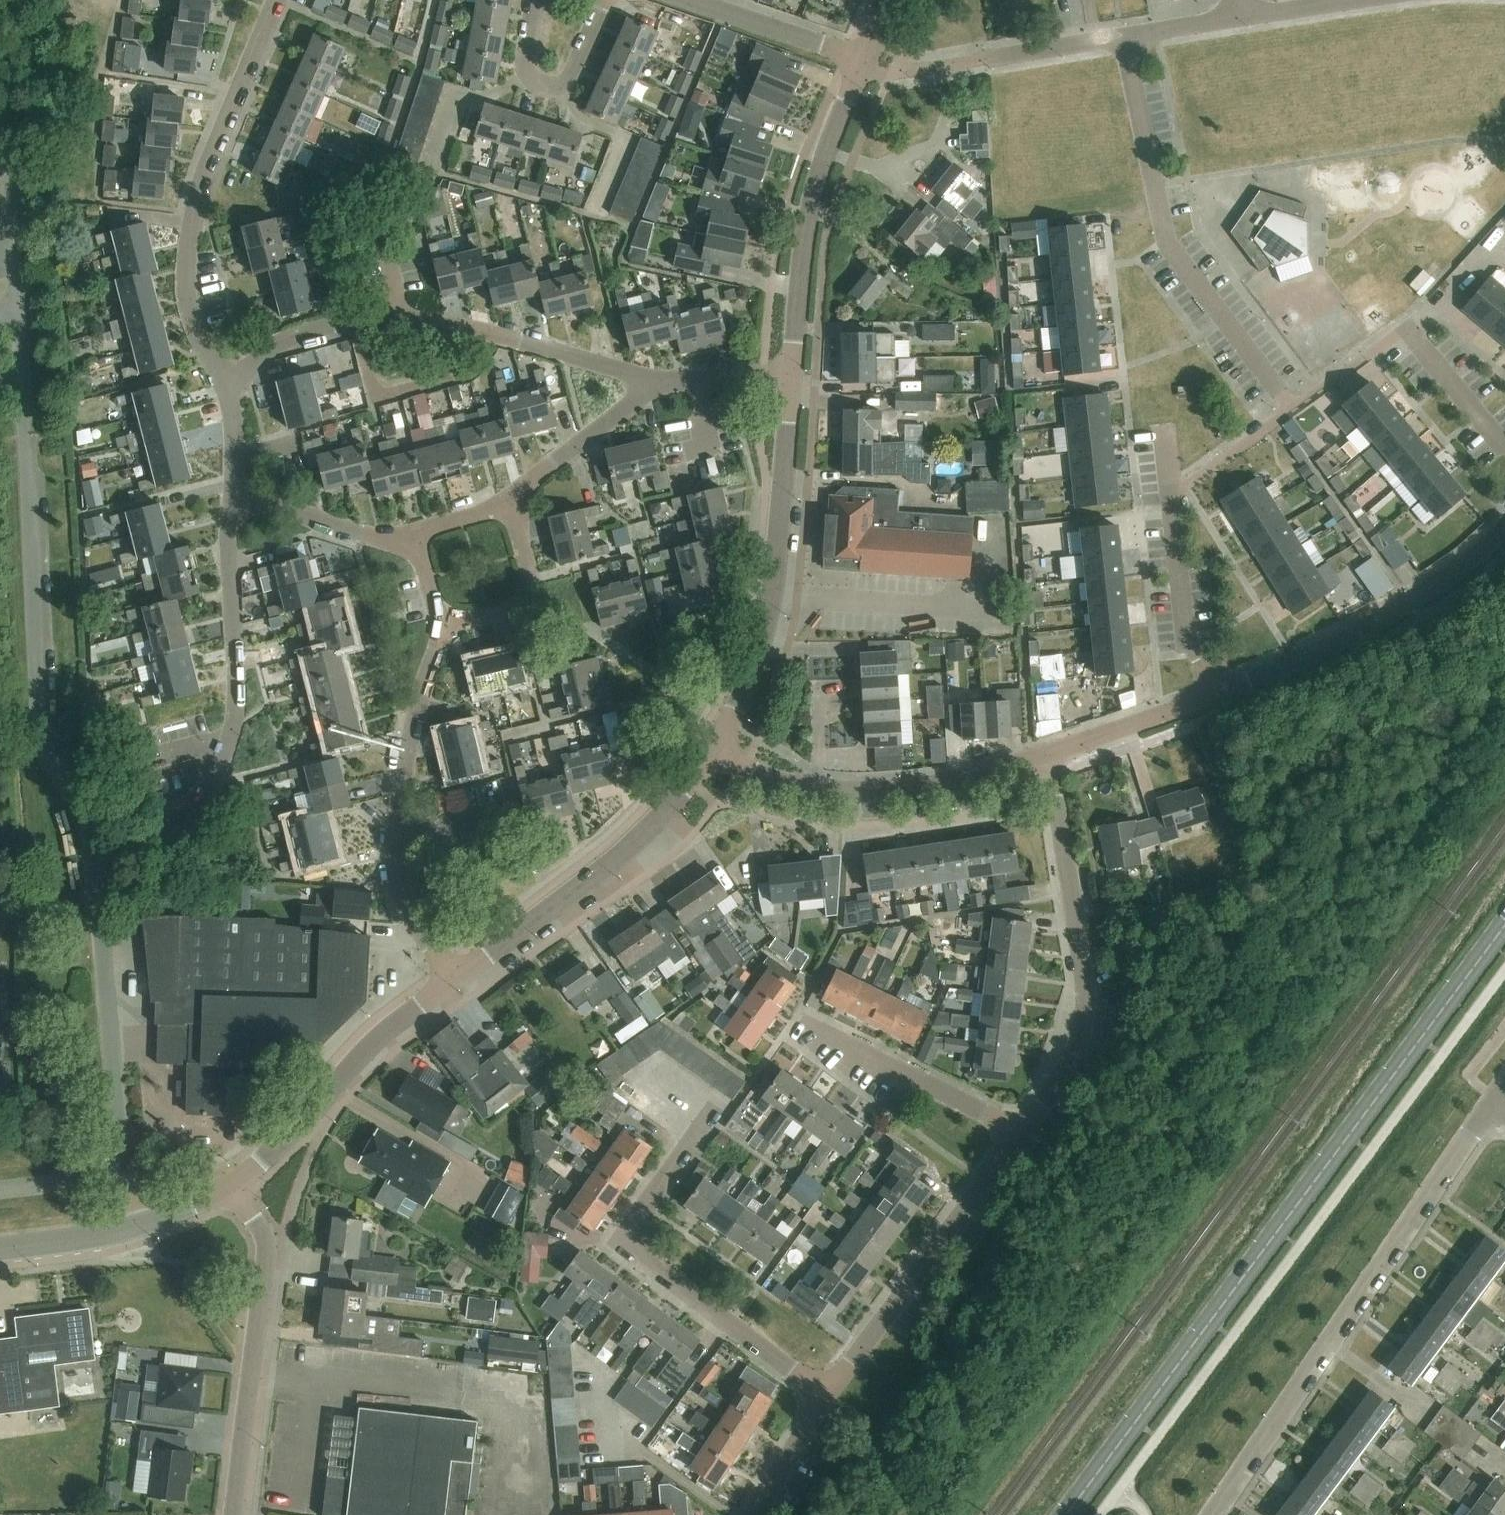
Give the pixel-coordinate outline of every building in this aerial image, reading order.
[(128,15),(140,16),(142,0),(130,0),(128,15)] [(211,1),(200,0),(182,0),(180,21),(180,23),(203,26),(208,26),(211,1)] [(508,10),(510,0),(480,0),(479,5),(508,10)] [(453,4),(440,1),(435,21),(448,24),(453,4)] [(474,29),(503,35),(508,10),(479,5),(474,29)] [(348,14),(330,6),(324,18),(342,26),(348,14)] [(629,21),(618,44),(645,56),(656,33),(662,36),(667,25),(646,15),(641,26),(629,21)] [(371,24),(353,16),(348,28),(366,36),(371,24)] [(135,20),(124,19),(122,39),(133,40),(135,20)] [(172,47),(197,49),(201,50),(203,26),(180,23),(180,21),(175,21),(172,45),(172,47)] [(394,35),(375,26),(371,38),(389,46),(394,35)] [(447,28),(434,26),(430,45),(442,48),(447,28)] [(469,54),(499,60),(503,35),(474,29),(469,54)] [(417,44),(400,36),(394,48),(412,56),(417,44)] [(316,37),(306,60),(334,73),(344,50),(316,37)] [(128,44),(116,43),(114,63),(125,64),(128,44)] [(608,67),(635,79),(645,56),(618,44),(608,67)] [(194,74),(197,49),(172,47),(172,45),(168,45),(165,71),(194,74)] [(755,85),(790,100),(800,77),(774,66),(779,54),(757,45),(748,66),(760,71),(755,85)] [(704,55),(692,50),(684,68),(697,73),(704,55)] [(442,54),(429,51),(424,70),(437,74),(442,54)] [(494,84),(499,60),(469,54),(464,79),(494,84)] [(306,60),(296,83),(324,96),(334,73),(306,60)] [(635,79),(608,67),(597,90),(624,102),(635,79)] [(673,92),(686,97),(694,78),(682,73),(673,92)] [(420,84),(441,91),(444,82),(423,75),(420,84)] [(296,83),(285,106),(313,119),(324,96),(296,83)] [(438,100),(441,91),(420,84),(417,94),(438,100)] [(736,93),(726,117),(749,125),(754,112),(780,123),(790,100),(755,85),(749,98),(736,93)] [(614,125),(624,102),(597,90),(587,113),(614,125)] [(710,111),(714,95),(700,92),(696,108),(710,111)] [(414,103),(435,110),(438,100),(417,94),(414,103)] [(115,98),(103,97),(101,117),(113,118),(115,98)] [(684,101),(673,97),(665,115),(676,120),(684,101)] [(154,124),(178,126),(182,127),(184,100),(156,98),(154,122),(154,124)] [(411,112),(432,119),(435,110),(414,103),(411,112)] [(285,106),(275,129),(303,141),(313,119),(285,106)] [(499,143),(509,114),(485,106),(475,136),(499,143)] [(429,128),(432,119),(411,112),(408,121),(429,128)] [(986,122),(985,112),(971,113),(971,123),(986,122)] [(367,113),(361,129),(380,137),(386,121),(367,113)] [(532,122),(509,114),(499,143),(523,151),(532,122)] [(745,138),(749,125),(726,117),(719,141),(732,145),(727,159),(764,171),(772,147),(745,138)] [(675,123),(664,118),(656,138),(666,142),(675,123)] [(1467,119),(1467,135),(1478,135),(1478,118),(1467,119)] [(405,130),(426,137),(429,128),(408,121),(405,130)] [(115,123),(104,122),(102,142),(114,143),(115,123)] [(147,148),(172,150),(176,151),(178,126),(154,124),(154,122),(149,122),(147,146),(147,148)] [(523,151),(547,159),(556,129),(532,122),(523,151)] [(987,152),(986,123),(967,124),(968,136),(960,137),(961,153),(987,152)] [(293,164),(303,141),(275,129),(265,152),(293,164)] [(556,129),(547,159),(571,166),(580,137),(556,129)] [(402,139),(423,146),(426,137),(405,130),(402,139)] [(1394,135),(1395,145),(1410,145),(1410,135),(1394,135)] [(1370,139),(1371,149),(1387,148),(1387,138),(1370,139)] [(399,149),(420,155),(423,146),(402,139),(399,149)] [(660,159),(664,148),(643,139),(638,150),(660,159)] [(141,172),(165,174),(170,174),(172,150),(147,148),(147,146),(143,146),(141,170),(141,172)] [(116,147),(105,147),(103,167),(115,168),(116,147)] [(420,155),(399,149),(396,158),(417,164),(420,155)] [(655,170),(660,159),(638,150),(634,161),(655,170)] [(283,187),(293,164),(265,152),(255,175),(283,187)] [(756,195),(764,171),(727,159),(723,173),(710,169),(702,194),(725,200),(729,186),(756,195)] [(651,180),(655,170),(634,161),(629,171),(651,180)] [(980,187),(954,165),(933,191),(943,200),(936,209),(951,222),(980,187)] [(492,172),(473,167),(469,179),(489,184),(492,172)] [(141,172),(141,170),(137,170),(135,196),(163,199),(165,174),(141,172)] [(117,172),(106,171),(104,191),(115,192),(117,172)] [(646,191),(651,180),(629,171),(625,182),(646,191)] [(516,179),(497,173),(494,185),(513,191),(516,179)] [(540,186),(521,180),(518,192),(537,198),(540,186)] [(621,193),(642,202),(646,191),(625,182),(621,193)] [(447,215),(440,186),(422,219),(423,221),(447,215)] [(563,191),(544,186),(540,198),(560,204),(563,191)] [(1307,206),(1259,192),(1231,233),(1261,272),(1273,263),(1275,268),(1308,256),(1307,221),(1303,221),(1307,206)] [(493,205),(490,193),(473,197),(477,210),(493,205)] [(637,212),(642,202),(621,193),(616,204),(637,212)] [(710,222),(707,236),(745,244),(750,219),(722,214),(725,200),(702,194),(697,219),(710,222)] [(616,204),(612,214),(633,223),(637,212),(616,204)] [(657,205),(652,219),(669,225),(674,211),(657,205)] [(100,207),(88,206),(87,216),(100,217),(100,207)] [(936,227),(917,212),(896,237),(913,251),(913,250),(922,258),(932,246),(923,238),(927,233),(945,247),(950,240),(963,250),(971,241),(943,218),(936,227)] [(282,244),(282,242),(278,229),(295,225),(292,216),(242,228),(248,252),(282,244)] [(115,241),(119,256),(153,248),(147,224),(96,237),(98,246),(115,241)] [(1083,226),(1048,230),(1050,255),(1086,251),(1083,226)] [(1490,250),(1499,256),(1504,247),(1504,232),(1503,230),(1490,250)] [(456,256),(465,290),(488,284),(490,283),(487,272),(477,233),(468,235),(473,252),(456,256)] [(745,244),(707,236),(707,237),(696,234),(693,248),(679,245),(674,267),(709,275),(712,263),(740,269),(745,244)] [(1000,253),(1010,252),(1009,236),(999,237),(1000,253)] [(248,252),(255,276),(271,272),(288,268),(287,266),(298,263),(295,249),(300,247),(298,238),(282,242),(282,244),(248,252)] [(465,290),(456,256),(443,259),(439,243),(428,246),(441,296),(465,290)] [(518,301),(541,295),(543,294),(540,285),(530,244),(521,247),(525,263),(511,266),(509,267),(518,301)] [(120,265),(124,278),(124,280),(151,274),(159,271),(153,248),(119,256),(102,260),(104,269),(120,265)] [(494,307),(518,301),(509,267),(511,266),(506,250),(496,253),(501,269),(487,272),(490,283),(488,284),(494,307)] [(1050,255),(1053,279),(1089,275),(1086,251),(1050,255)] [(562,279),(571,312),(594,306),(582,256),(573,259),(577,275),(562,279)] [(271,272),(277,295),(309,287),(305,272),(323,267),(320,257),(298,263),(287,266),(288,268),(271,272)] [(543,294),(541,295),(547,318),(571,312),(562,279),(558,262),(548,265),(552,282),(540,285),(543,294)] [(1018,283),(1017,267),(1007,267),(1008,283),(1018,283)] [(883,280),(870,269),(848,296),(865,310),(886,284),(906,300),(913,291),(890,272),(883,280)] [(1431,277),(1423,270),(1409,287),(1417,293),(1431,277)] [(120,290),(123,302),(156,294),(151,274),(124,280),(124,278),(100,284),(102,294),(120,290)] [(1053,279),(1056,303),(1091,299),(1089,275),(1053,279)] [(1463,310),(1484,328),(1504,302),(1504,290),(1490,277),(1463,310)] [(309,287),(277,295),(283,318),(332,305),(330,297),(313,301),(309,287)] [(618,301),(631,351),(654,345),(645,312),(646,312),(641,295),(626,299),(624,290),(616,292),(618,301)] [(717,297),(715,290),(704,292),(706,300),(717,297)] [(738,298),(736,290),(726,292),(727,300),(738,298)] [(1020,307),(1019,291),(1009,291),(1010,307),(1020,307)] [(654,345),(677,339),(668,306),(655,309),(651,292),(641,295),(646,312),(645,312),(654,345)] [(162,318),(156,294),(123,302),(127,318),(110,323),(112,332),(162,318)] [(681,355),(705,349),(695,311),(672,316),(671,309),(679,307),(676,296),(667,298),(668,306),(677,339),(681,355)] [(1056,303),(1058,327),(1094,323),(1091,299),(1056,303)] [(1484,328),(1504,345),(1504,344),(1504,302),(1484,328)] [(695,311),(705,349),(729,343),(719,304),(695,311)] [(1020,315),(1010,315),(1011,331),(1021,331),(1020,315)] [(168,341),(162,318),(112,332),(115,341),(132,336),(135,349),(168,341)] [(1058,327),(1061,350),(1097,346),(1094,323),(1058,327)] [(842,359),(895,358),(909,358),(909,342),(895,342),(895,334),(842,335),(842,359)] [(1022,355),(1021,339),(1011,339),(1012,355),(1022,355)] [(168,341),(135,349),(139,366),(122,370),(125,379),(174,366),(168,341)] [(1097,346),(1061,350),(1064,375),(1099,371),(1097,346)] [(895,382),(895,358),(842,359),(843,383),(895,382)] [(994,360),(981,361),(981,371),(994,370),(994,360)] [(1023,378),(1022,362),(1012,362),(1013,378),(1023,378)] [(539,392),(527,396),(536,433),(559,427),(556,415),(567,412),(556,369),(543,372),(542,369),(533,371),(539,392)] [(284,407),(318,399),(314,384),(331,379),(329,371),(278,384),(284,407)] [(507,391),(502,372),(495,374),(497,381),(494,382),(497,394),(507,391)] [(988,380),(982,387),(982,394),(995,393),(995,379),(988,380)] [(1343,406),(1359,425),(1387,402),(1371,383),(1343,406)] [(137,403),(141,417),(173,409),(167,385),(118,398),(120,408),(137,403)] [(1106,394),(1064,399),(1067,426),(1109,422),(1106,394)] [(512,439),(536,433),(527,396),(502,402),(507,422),(508,421),(512,439)] [(372,397),(341,405),(344,417),(375,410),(372,397)] [(318,399),(284,407),(291,431),(341,418),(339,409),(322,413),(318,399)] [(985,420),(1003,416),(999,399),(981,403),(985,420)] [(1359,425),(1374,443),(1402,420),(1387,402),(1359,425)] [(508,421),(507,422),(494,425),(490,408),(479,411),(483,428),(484,428),(492,460),(516,454),(512,439),(508,421)] [(179,433),(173,409),(141,417),(144,432),(127,436),(129,445),(179,433)] [(1025,409),(1015,409),(1016,425),(1026,425),(1025,409)] [(844,411),(844,444),(878,444),(922,443),(922,425),(905,425),(905,442),(880,442),(881,411),(844,411)] [(462,442),(468,466),(492,460),(484,428),(483,428),(469,431),(465,414),(456,417),(461,442),(462,442)] [(1315,434),(1330,421),(1323,414),(1309,427),(1315,434)] [(1374,443),(1390,462),(1417,439),(1402,420),(1374,443)] [(1109,422),(1067,426),(1070,453),(1112,448),(1109,422)] [(400,492),(424,486),(415,453),(402,457),(398,440),(394,424),(384,426),(387,442),(388,442),(400,492)] [(338,436),(335,425),(323,427),(326,438),(338,436)] [(349,484),(372,479),(373,479),(370,464),(361,429),(352,431),(356,448),(341,451),(349,484)] [(444,429),(434,431),(447,480),(470,474),(468,466),(462,442),(461,442),(448,445),(444,429)] [(84,446),(99,445),(97,430),(83,432),(84,446)] [(415,453),(424,486),(447,480),(434,431),(426,433),(430,450),(415,453)] [(153,464),(185,456),(179,433),(129,445),(132,455),(150,451),(153,464)] [(349,484),(341,451),(326,455),(322,438),(313,440),(325,490),(349,484)] [(1307,439),(1299,445),(1308,458),(1311,455),(1316,451),(1307,439)] [(1390,462),(1405,480),(1433,457),(1417,439),(1390,462)] [(653,441),(629,446),(637,479),(651,476),(655,493),(672,489),(668,472),(661,474),(653,441)] [(978,466),(1000,466),(1000,441),(977,441),(978,466)] [(377,497),(400,492),(388,442),(387,442),(379,444),(383,462),(370,464),(373,479),(372,479),(377,497)] [(1023,458),(1022,442),(1012,443),(1013,459),(1023,458)] [(844,444),(843,475),(871,475),(904,476),(912,483),(929,484),(929,464),(921,464),(922,443),(878,444),(844,444)] [(1308,458),(1298,445),(1290,451),(1299,464),(1308,458)] [(637,479),(629,446),(605,452),(617,502),(626,499),(622,483),(637,479)] [(1112,448),(1070,453),(1073,479),(1115,475),(1112,448)] [(191,480),(185,456),(153,464),(157,478),(139,482),(142,492),(191,480)] [(1333,469),(1323,457),(1315,462),(1325,475),(1333,469)] [(1405,480),(1420,499),(1448,476),(1433,457),(1405,480)] [(1023,459),(1013,459),(1014,475),(1024,475),(1023,459)] [(99,476),(97,463),(82,466),(85,479),(99,476)] [(611,482),(607,465),(597,467),(601,484),(611,482)] [(1346,488),(1336,473),(1328,478),(1339,494),(1346,488)] [(1325,487),(1315,474),(1315,475),(1307,480),(1312,486),(1317,493),(1325,487)] [(1115,475),(1073,479),(1076,507),(1118,502),(1115,475)] [(1420,499),(1436,518),(1464,495),(1448,476),(1420,499)] [(1257,478),(1221,500),(1236,524),(1272,501),(1257,478)] [(97,479),(81,483),(87,508),(103,504),(97,479)] [(1370,482),(1359,493),(1369,503),(1380,492),(1370,482)] [(1030,501),(1029,485),(1019,485),(1020,501),(1030,501)] [(694,520),(727,512),(721,488),(671,500),(673,510),(691,506),(694,519),(694,520)] [(1359,507),(1350,494),(1343,499),(1351,512),(1359,507)] [(897,497),(869,495),(869,500),(839,498),(839,495),(834,498),(830,497),(830,502),(828,505),(828,512),(829,513),(829,525),(827,526),(824,568),(968,577),(972,518),(896,513),(897,497)] [(1334,501),(1331,496),(1323,502),(1332,515),(1340,509),(1334,501)] [(1272,501),(1236,524),(1250,546),(1286,524),(1272,501)] [(1044,502),(1023,503),(1024,520),(1045,519),(1044,502)] [(134,536),(166,528),(160,505),(111,517),(113,525),(130,521),(134,536)] [(548,518),(554,542),(587,534),(584,520),(601,515),(598,506),(548,518)] [(700,544),(710,541),(733,536),(727,512),(694,520),(694,519),(677,523),(679,533),(696,528),(700,542),(700,544)] [(1365,514),(1357,520),(1366,533),(1375,527),(1365,514)] [(1348,520),(1346,517),(1338,523),(1347,536),(1355,530),(1348,520)] [(1286,524),(1250,546),(1264,569),(1300,546),(1286,524)] [(1117,526),(1081,530),(1084,555),(1119,551),(1117,526)] [(166,528),(134,536),(137,551),(120,556),(122,566),(156,557),(156,556),(172,552),(172,551),(166,528)] [(1378,533),(1370,539),(1380,552),(1381,551),(1388,546),(1378,533)] [(591,548),(587,534),(554,542),(560,566),(610,554),(608,544),(591,548)] [(1371,552),(1361,539),(1353,545),(1363,558),(1371,552)] [(1388,546),(1381,551),(1394,570),(1409,559),(1396,540),(1388,546)] [(682,572),(715,565),(710,541),(700,544),(700,542),(659,552),(662,562),(679,558),(682,572)] [(1034,561),(1032,545),(1022,546),(1024,562),(1034,561)] [(1300,546),(1264,569),(1279,591),(1314,569),(1300,546)] [(172,552),(156,556),(156,557),(160,571),(142,576),(134,578),(136,586),(193,571),(187,547),(172,551),(172,552)] [(280,589),(314,581),(308,557),(300,559),(298,550),(278,555),(280,564),(258,570),(260,579),(277,575),(280,589)] [(1084,555),(1086,579),(1122,575),(1119,551),(1084,555)] [(661,562),(659,553),(649,556),(651,564),(661,562)] [(1076,566),(1076,556),(1057,556),(1057,565),(1076,566)] [(632,581),(616,585),(625,622),(649,616),(635,559),(627,561),(632,581)] [(721,588),(715,565),(682,572),(685,584),(664,590),(671,618),(695,612),(691,595),(721,588)] [(600,581),(597,569),(588,571),(591,583),(600,581)] [(1035,585),(1034,569),(1024,570),(1025,586),(1035,585)] [(1314,569),(1279,591),(1293,614),(1329,592),(1314,569)] [(199,595),(193,571),(136,586),(138,593),(146,591),(146,592),(163,588),(167,602),(167,603),(177,601),(199,595)] [(1086,579),(1089,603),(1125,599),(1122,575),(1086,579)] [(320,604),(314,581),(280,589),(284,603),(267,608),(270,617),(310,607),(310,606),(320,604)] [(600,628),(625,622),(616,585),(591,591),(600,628)] [(1374,586),(1348,600),(1354,611),(1380,597),(1374,586)] [(1030,609),(1029,593),(1019,594),(1020,610),(1030,609)] [(297,627),(299,634),(349,622),(343,598),(320,604),(310,606),(310,607),(314,623),(297,627)] [(1089,603),(1091,627),(1127,623),(1125,599),(1089,603)] [(149,631),(182,622),(177,601),(167,603),(167,602),(126,612),(128,621),(145,617),(149,631)] [(1030,610),(1020,610),(1021,626),(1031,626),(1030,610)] [(283,625),(281,616),(270,618),(272,627),(283,625)] [(188,645),(182,622),(149,631),(132,635),(134,645),(151,640),(155,654),(188,645)] [(355,646),(349,622),(299,634),(301,643),(318,639),(321,652),(322,654),(339,649),(355,646)] [(1091,627),(1094,651),(1130,647),(1127,623),(1091,627)] [(861,678),(896,676),(912,675),(910,640),(894,641),(868,641),(868,654),(860,654),(861,678)] [(945,654),(944,641),(930,642),(931,655),(945,654)] [(1040,657),(1039,641),(1029,641),(1030,657),(1040,657)] [(968,660),(968,644),(953,644),(953,660),(968,660)] [(998,658),(997,644),(984,644),(985,659),(998,658)] [(188,645),(155,654),(131,660),(135,674),(154,669),(157,679),(194,669),(188,645)] [(1130,647),(1094,651),(1097,675),(1133,671),(1130,647)] [(312,681),(345,672),(339,649),(322,654),(321,652),(289,660),(291,671),(308,666),(312,681)] [(519,650),(494,656),(502,689),(517,685),(522,702),(531,700),(519,650)] [(488,692),(502,689),(494,656),(470,662),(482,712),(493,710),(488,692)] [(559,667),(565,691),(601,683),(596,658),(559,667)] [(1041,681),(1040,665),(1030,666),(1032,682),(1041,681)] [(201,694),(194,669),(157,679),(163,703),(201,694)] [(553,677),(551,669),(539,671),(541,680),(553,677)] [(351,696),(345,672),(312,681),(315,695),(298,699),(301,708),(351,696)] [(861,678),(862,701),(898,698),(896,676),(861,678)] [(601,683),(565,691),(570,715),(607,706),(601,683)] [(927,687),(927,696),(944,695),(944,686),(927,687)] [(998,702),(984,703),(986,738),(1010,737),(1009,728),(1022,727),(1019,689),(997,691),(998,702)] [(944,695),(927,696),(928,706),(945,705),(944,695)] [(155,696),(141,699),(143,708),(157,705),(155,696)] [(357,719),(351,696),(301,708),(303,717),(320,712),(324,727),(357,719)] [(899,721),(898,698),(862,701),(864,723),(899,721)] [(963,739),(986,738),(984,703),(948,705),(950,731),(962,731),(963,739)] [(563,716),(561,708),(548,711),(550,719),(563,716)] [(946,719),(945,710),(930,711),(930,720),(946,719)] [(357,719),(324,727),(328,742),(310,746),(312,755),(363,742),(357,719)] [(439,733),(445,756),(478,748),(474,734),(491,730),(489,721),(439,733)] [(901,757),(899,721),(864,723),(865,747),(874,746),(875,759),(901,757)] [(607,737),(604,726),(596,728),(598,739),(607,737)] [(569,746),(566,735),(549,739),(552,751),(569,746)] [(522,758),(519,744),(509,746),(513,760),(522,758)] [(609,746),(585,752),(594,788),(617,782),(609,746)] [(946,760),(940,746),(928,752),(934,765),(946,760)] [(481,763),(478,748),(445,756),(451,780),(501,768),(499,759),(481,763)] [(571,793),(594,788),(585,752),(560,758),(565,776),(567,776),(571,793)] [(308,776),(311,790),(311,791),(344,782),(338,758),(288,771),(291,781),(308,776)] [(527,778),(524,766),(514,768),(517,780),(527,778)] [(567,776),(565,776),(543,782),(552,819),(576,813),(571,793),(567,776)] [(317,814),(326,812),(326,813),(351,806),(344,782),(311,791),(311,790),(294,795),(297,804),(313,799),(317,813),(317,814)] [(552,819),(543,782),(519,788),(528,825),(552,819)] [(1162,815),(1150,819),(1158,844),(1179,837),(1177,829),(1208,820),(1198,789),(1175,796),(1175,794),(1157,799),(1162,815)] [(287,821),(294,846),(332,836),(326,813),(326,812),(317,814),(317,813),(287,821)] [(1158,844),(1150,819),(1135,824),(1134,821),(1099,826),(1102,845),(1104,844),(1108,868),(1140,863),(1138,850),(1158,844)] [(284,831),(282,822),(270,825),(272,834),(284,831)] [(1012,834),(987,837),(993,873),(992,873),(997,905),(1029,900),(1027,887),(1004,890),(1002,872),(1018,870),(1012,834)] [(338,859),(332,836),(294,846),(300,869),(338,859)] [(968,877),(992,873),(993,873),(987,837),(962,841),(968,877)] [(943,881),(968,877),(962,841),(938,845),(943,881)] [(938,845),(913,849),(918,885),(943,881),(938,845)] [(895,888),(918,885),(913,849),(889,852),(895,888)] [(869,892),(895,888),(889,852),(864,856),(869,892)] [(820,860),(795,863),(799,901),(824,898),(827,917),(833,916),(836,888),(835,875),(822,876),(820,860)] [(293,869),(291,861),(279,864),(281,873),(293,869)] [(799,901),(795,863),(768,866),(770,882),(758,884),(760,901),(764,916),(774,915),(773,904),(799,901)] [(711,873),(690,888),(741,960),(751,953),(717,905),(725,899),(723,896),(726,894),(711,873)] [(741,960),(690,888),(669,903),(693,937),(697,935),(723,973),(741,960)] [(41,900),(40,889),(26,891),(27,901),(41,900)] [(300,928),(322,930),(323,915),(337,917),(339,921),(346,921),(349,918),(368,919),(370,892),(335,889),(334,895),(317,893),(315,907),(303,905),(300,928)] [(873,911),(870,893),(856,896),(861,926),(884,922),(882,909),(873,911)] [(984,906),(981,894),(969,896),(972,909),(984,906)] [(959,911),(956,897),(945,899),(948,913),(959,911)] [(934,915),(932,901),(921,903),(923,916),(934,915)] [(909,918),(907,905),(896,907),(898,920),(909,918)] [(991,943),(1027,948),(1030,924),(1021,922),(1023,911),(1009,907),(1001,909),(1000,920),(994,919),(991,943)] [(988,921),(989,911),(970,916),(968,927),(980,928),(981,920),(988,921)] [(646,919),(631,930),(640,943),(641,942),(658,966),(670,957),(675,963),(686,956),(658,915),(649,922),(646,919)] [(322,930),(300,928),(274,925),(275,921),(275,920),(264,920),(180,917),(165,917),(141,919),(151,1002),(154,1002),(155,1024),(158,1025),(157,1065),(188,1065),(188,1082),(177,1082),(176,1096),(188,1096),(187,1114),(223,1114),(223,1065),(266,1067),(266,1061),(296,1061),(361,1000),(363,955),(368,956),(370,937),(322,930)] [(959,931),(960,918),(944,918),(943,930),(959,931)] [(640,943),(631,930),(610,944),(636,981),(658,966),(641,942),(640,943)] [(1024,972),(1027,948),(991,943),(991,944),(957,940),(956,951),(989,956),(988,968),(1024,972)] [(939,980),(931,950),(920,973),(937,982),(939,980)] [(846,1009),(859,982),(870,959),(861,954),(850,978),(837,972),(841,964),(831,959),(820,981),(830,986),(823,998),(846,1009)] [(768,971),(755,990),(780,1008),(794,987),(792,985),(798,978),(768,956),(761,965),(768,971)] [(846,1009),(868,1020),(882,993),(896,965),(885,959),(870,988),(859,982),(846,1009)] [(595,980),(582,962),(556,980),(575,1008),(588,999),(581,989),(588,985),(601,1003),(612,995),(599,977),(595,980)] [(958,965),(942,963),(940,979),(941,985),(946,986),(947,980),(956,982),(958,965)] [(723,974),(716,965),(702,976),(708,984),(723,974)] [(733,974),(745,982),(751,975),(739,967),(733,974)] [(1020,997),(1024,972),(988,968),(987,969),(977,968),(976,978),(986,980),(985,992),(1020,997)] [(637,1008),(610,970),(600,976),(615,997),(612,1000),(624,1017),(637,1008)] [(707,988),(698,974),(683,984),(692,997),(707,988)] [(765,1027),(780,1008),(755,990),(745,982),(733,974),(729,980),(727,982),(738,990),(737,992),(748,1000),(740,1010),(765,1027)] [(890,1031),(904,1004),(915,982),(906,977),(895,1000),(882,993),(868,1020),(890,1031)] [(904,1004),(890,1031),(913,1043),(938,993),(928,988),(917,1011),(904,1004)] [(973,992),(959,990),(958,1000),(972,1002),(973,992)] [(1017,1021),(1020,997),(985,992),(981,1016),(1017,1021)] [(765,1027),(740,1010),(720,995),(713,1003),(725,1010),(724,1012),(734,1019),(726,1031),(750,1048),(765,1027)] [(661,1016),(648,996),(637,1003),(651,1023),(661,1016)] [(951,1013),(940,1011),(933,1027),(949,1025),(951,1013)] [(505,1021),(515,1037),(530,1028),(521,1012),(505,1021)] [(1017,1021),(981,1016),(952,1013),(950,1025),(979,1029),(978,1041),(1014,1046),(1017,1021)] [(691,1024),(678,1015),(673,1023),(686,1031),(691,1024)] [(661,1049),(670,1056),(684,1037),(662,1021),(648,1031),(660,1049),(661,1049)] [(485,1063),(453,1024),(429,1042),(490,1116),(528,1085),(501,1051),(485,1063)] [(650,1056),(660,1049),(648,1031),(638,1038),(650,1056)] [(684,1037),(670,1056),(681,1064),(695,1045),(684,1037)] [(1014,1046),(978,1041),(945,1037),(943,1049),(976,1053),(974,1067),(988,1069),(987,1077),(1006,1079),(1007,1071),(1011,1071),(1014,1046)] [(641,1063),(650,1056),(638,1038),(628,1044),(641,1063)] [(628,1044),(618,1051),(631,1070),(641,1063),(628,1044)] [(705,1052),(695,1045),(681,1064),(691,1071),(705,1052)] [(631,1070),(618,1051),(608,1058),(621,1077),(631,1070)] [(705,1052),(691,1071),(702,1078),(715,1059),(705,1052)] [(610,1084),(621,1077),(608,1058),(597,1065),(610,1084)] [(726,1067),(715,1059),(702,1078),(712,1086),(726,1067)] [(712,1086),(723,1093),(737,1075),(726,1067),(712,1086)] [(784,1111),(802,1086),(781,1071),(757,1106),(746,1099),(726,1128),(745,1142),(765,1113),(773,1103),(784,1111)] [(737,1075),(723,1093),(732,1100),(745,1081),(737,1075)] [(455,1103),(410,1076),(394,1102),(422,1118),(416,1129),(438,1142),(444,1131),(440,1129),(455,1103)] [(822,1101),(802,1086),(784,1111),(784,1112),(765,1139),(774,1146),(785,1130),(795,1137),(788,1146),(789,1147),(822,1101)] [(618,1140),(611,1150),(636,1168),(650,1147),(616,1123),(628,1106),(608,1092),(596,1108),(604,1114),(599,1122),(609,1129),(607,1133),(618,1140)] [(824,1140),(842,1115),(822,1101),(789,1147),(796,1152),(811,1131),(824,1140)] [(842,1115),(824,1140),(809,1160),(817,1166),(824,1155),(826,1156),(833,1146),(845,1154),(862,1130),(842,1115)] [(586,1163),(621,1188),(636,1168),(611,1150),(577,1126),(572,1134),(605,1158),(597,1170),(586,1163)] [(409,1148),(378,1131),(361,1161),(380,1171),(381,1175),(385,1177),(388,1176),(392,1178),(378,1203),(393,1211),(401,1197),(424,1210),(451,1162),(412,1141),(409,1148)] [(458,1141),(444,1132),(438,1142),(452,1150),(458,1141)] [(877,1180),(914,1208),(929,1188),(915,1179),(925,1165),(892,1141),(882,1156),(890,1162),(877,1180)] [(607,1208),(621,1188),(586,1163),(575,1155),(570,1162),(581,1170),(580,1171),(590,1179),(582,1190),(607,1208)] [(533,1167),(513,1159),(506,1178),(525,1186),(533,1167)] [(558,1176),(546,1167),(535,1182),(547,1191),(558,1176)] [(706,1219),(724,1194),(739,1174),(731,1168),(716,1188),(705,1180),(709,1174),(699,1167),(685,1186),(694,1192),(685,1204),(706,1219)] [(835,1176),(826,1169),(806,1194),(816,1202),(835,1176)] [(876,1180),(865,1172),(858,1181),(869,1189),(876,1180)] [(607,1208),(582,1190),(560,1175),(555,1182),(577,1198),(568,1211),(561,1206),(554,1216),(574,1230),(580,1221),(592,1229),(607,1208)] [(899,1228),(914,1208),(877,1180),(876,1181),(885,1187),(870,1207),(899,1228)] [(759,1188),(751,1182),(743,1193),(751,1199),(759,1188)] [(726,1234),(747,1249),(765,1224),(764,1223),(783,1197),(777,1192),(766,1207),(753,1198),(745,1209),(744,1209),(726,1234)] [(861,1200),(851,1192),(844,1201),(854,1209),(861,1200)] [(724,1194),(706,1219),(726,1234),(744,1209),(724,1194)] [(827,1224),(835,1210),(819,1202),(812,1216),(827,1224)] [(855,1227),(885,1249),(899,1228),(870,1207),(855,1227)] [(775,1231),(765,1224),(747,1249),(767,1264),(800,1218),(792,1213),(784,1223),(782,1222),(775,1231)] [(845,1221),(835,1213),(829,1222),(839,1229),(845,1221)] [(370,1281),(415,1287),(417,1268),(399,1266),(399,1265),(373,1262),(374,1251),(369,1250),(371,1233),(360,1231),(362,1221),(334,1217),(334,1219),(330,1218),(329,1231),(332,1231),(330,1254),(354,1257),(352,1278),(370,1280),(370,1281)] [(885,1249),(855,1227),(841,1247),(870,1268),(885,1249)] [(855,1289),(870,1268),(841,1247),(816,1229),(808,1240),(833,1258),(825,1267),(855,1289)] [(1493,1276),(1504,1260),(1504,1251),(1486,1237),(1470,1258),(1493,1276)] [(561,1320),(573,1304),(600,1266),(579,1251),(564,1272),(574,1280),(560,1299),(552,1293),(542,1306),(561,1320)] [(541,1257),(522,1255),(520,1282),(539,1284),(541,1257)] [(1454,1280),(1477,1298),(1493,1276),(1470,1258),(1454,1280)] [(620,1281),(600,1266),(573,1304),(585,1288),(593,1294),(574,1320),(585,1328),(604,1302),(620,1281)] [(855,1289),(825,1267),(811,1287),(800,1279),(785,1300),(815,1322),(830,1302),(840,1309),(855,1289)] [(1460,1319),(1477,1298),(1454,1280),(1437,1302),(1460,1319)] [(415,1287),(370,1281),(368,1294),(441,1303),(443,1291),(415,1288),(415,1287)] [(640,1296),(620,1281),(604,1302),(614,1309),(592,1339),(602,1347),(624,1317),(640,1296)] [(326,1288),(323,1310),(365,1315),(367,1293),(326,1288)] [(645,1332),(660,1310),(640,1296),(624,1317),(634,1324),(618,1345),(629,1353),(645,1332)] [(473,1317),(498,1320),(500,1300),(475,1297),(473,1317)] [(1421,1323),(1444,1341),(1460,1319),(1437,1302),(1421,1323)] [(89,1309),(17,1318),(20,1337),(0,1339),(0,1412),(59,1405),(54,1363),(39,1365),(37,1351),(60,1348),(62,1362),(91,1358),(87,1324),(91,1324),(89,1309)] [(362,1337),(365,1315),(323,1310),(321,1332),(362,1337)] [(680,1325),(660,1310),(645,1332),(653,1338),(632,1367),(643,1375),(664,1347),(680,1325)] [(1473,1329),(1492,1344),(1499,1334),(1480,1320),(1473,1329)] [(1427,1363),(1444,1341),(1421,1323),(1404,1345),(1427,1363)] [(701,1340),(680,1325),(664,1347),(674,1354),(656,1378),(676,1393),(695,1368),(686,1361),(701,1340)] [(1473,1329),(1466,1339),(1485,1353),(1492,1344),(1473,1329)] [(539,1342),(490,1336),(487,1359),(537,1365),(539,1342)] [(409,1342),(380,1339),(379,1352),(407,1355),(409,1342)] [(735,1373),(748,1358),(732,1344),(718,1358),(735,1373)] [(548,1347),(549,1359),(571,1357),(570,1345),(548,1347)] [(1427,1363),(1404,1345),(1388,1367),(1411,1384),(1427,1363)] [(571,1357),(549,1359),(550,1373),(572,1371),(571,1357)] [(428,1381),(487,1384),(488,1362),(429,1360),(428,1381)] [(720,1368),(710,1361),(696,1380),(706,1387),(720,1368)] [(1441,1373),(1460,1387),(1467,1378),(1448,1363),(1441,1373)] [(732,1404),(758,1421),(772,1400),(766,1396),(775,1383),(746,1364),(737,1378),(745,1384),(732,1404)] [(141,1421),(171,1425),(173,1408),(198,1411),(203,1371),(163,1365),(158,1404),(144,1402),(141,1421)] [(551,1384),(573,1382),(572,1371),(550,1373),(551,1384)] [(1441,1373),(1433,1382),(1453,1397),(1460,1387),(1441,1373)] [(614,1400),(623,1407),(637,1388),(628,1381),(614,1400)] [(551,1384),(552,1397),(574,1395),(573,1382),(551,1384)] [(718,1425),(744,1442),(758,1421),(732,1404),(704,1386),(699,1394),(727,1412),(718,1425)] [(633,1413),(647,1395),(637,1388),(623,1407),(633,1413)] [(1354,1413),(1376,1429),(1392,1408),(1370,1391),(1354,1413)] [(575,1407),(574,1395),(552,1397),(553,1409),(575,1407)] [(642,1421),(656,1402),(647,1395),(633,1413),(642,1421)] [(656,1402),(642,1421),(651,1427),(665,1409),(656,1402)] [(1437,1415),(1454,1428),(1461,1419),(1443,1406),(1437,1415)] [(475,1421),(359,1407),(350,1484),(327,1481),(323,1514),(464,1514),(475,1421)] [(575,1407),(553,1409),(554,1422),(576,1420),(575,1407)] [(1498,1410),(1490,1420),(1504,1431),(1504,1415),(1498,1410)] [(744,1442),(718,1425),(697,1411),(692,1419),(713,1433),(705,1446),(730,1463),(744,1442)] [(1376,1429),(1354,1413),(1338,1434),(1359,1451),(1376,1429)] [(1448,1437),(1454,1428),(1437,1415),(1430,1424),(1448,1437)] [(1461,1419),(1454,1428),(1475,1443),(1482,1434),(1461,1419)] [(576,1420),(554,1422),(555,1434),(577,1432),(576,1420)] [(1443,1445),(1448,1437),(1430,1424),(1425,1432),(1443,1445)] [(1469,1452),(1475,1443),(1454,1428),(1448,1437),(1469,1452)] [(193,1452),(164,1448),(166,1432),(142,1430),(138,1459),(152,1461),(148,1495),(184,1499),(186,1481),(187,1473),(190,1473),(193,1452)] [(1390,1440),(1409,1455),(1416,1445),(1397,1430),(1390,1440)] [(578,1445),(577,1432),(555,1434),(556,1446),(578,1445)] [(713,1490),(730,1463),(705,1446),(684,1432),(677,1443),(698,1457),(691,1468),(702,1475),(698,1480),(713,1490)] [(1359,1451),(1338,1434),(1321,1456),(1343,1473),(1359,1451)] [(1469,1452),(1448,1437),(1443,1445),(1463,1460),(1469,1452)] [(1390,1440),(1382,1449),(1401,1464),(1409,1455),(1390,1440)] [(579,1457),(578,1445),(556,1446),(557,1459),(579,1457)] [(1321,1456),(1305,1478),(1327,1494),(1343,1473),(1321,1456)] [(581,1469),(579,1457),(557,1459),(558,1471),(581,1469)] [(622,1514),(648,1514),(647,1512),(645,1487),(643,1465),(618,1468),(619,1477),(631,1476),(633,1482),(633,1488),(635,1514),(623,1514),(622,1514)] [(1446,1479),(1495,1514),(1502,1514),(1504,1511),(1504,1488),(1494,1479),(1485,1491),(1454,1468),(1446,1479)] [(581,1481),(580,1470),(558,1472),(559,1483),(581,1481)] [(622,1514),(618,1473),(614,1473),(611,1480),(611,1484),(609,1484),(611,1514),(622,1514)] [(1358,1483),(1376,1497),(1384,1488),(1365,1473),(1358,1483)] [(1305,1478),(1288,1499),(1309,1514),(1311,1514),(1327,1494),(1305,1478)] [(1446,1479),(1440,1487),(1458,1501),(1464,1492),(1477,1502),(1467,1514),(1495,1514),(1446,1479)] [(648,1514),(688,1514),(686,1494),(670,1483),(659,1484),(660,1511),(647,1512),(648,1514)] [(1358,1483),(1350,1493),(1369,1507),(1376,1497),(1358,1483)] [(595,1484),(584,1485),(586,1504),(585,1505),(585,1514),(597,1514),(595,1484)] [(1288,1499),(1276,1514),(1309,1514),(1288,1499)]
